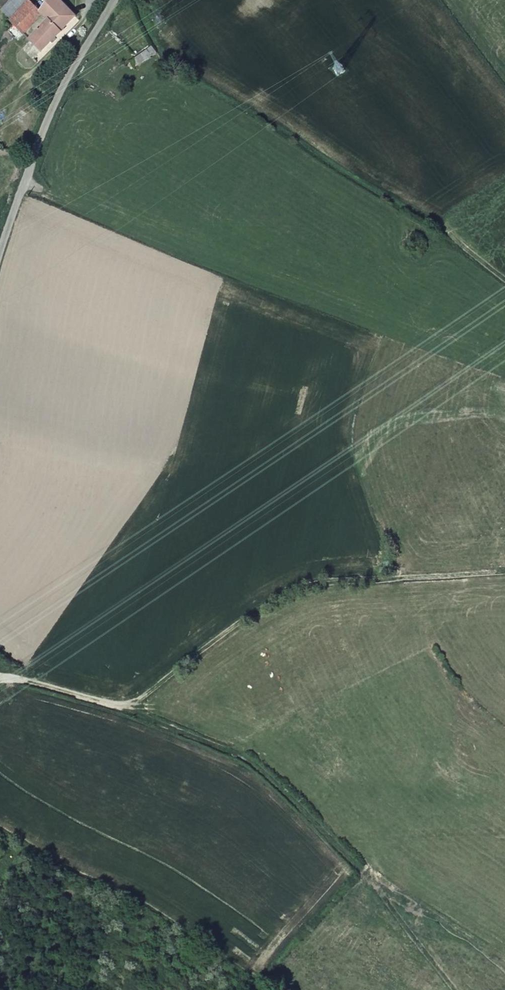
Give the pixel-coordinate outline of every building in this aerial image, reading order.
[(75,15),(60,0),(47,0),(39,10),(30,1),(28,3),(21,10),(12,1),(2,10),(15,23),(8,30),(17,40),(41,14),(47,20),(29,39),(32,41),(28,45),(32,48),(29,52),(35,57),(75,15)] [(12,1),(21,10),(28,3),(26,0),(12,0),(12,1)] [(54,57),(67,44),(63,40),(50,53),(54,57)] [(62,69),(55,65),(51,70),(58,74),(62,69)]
